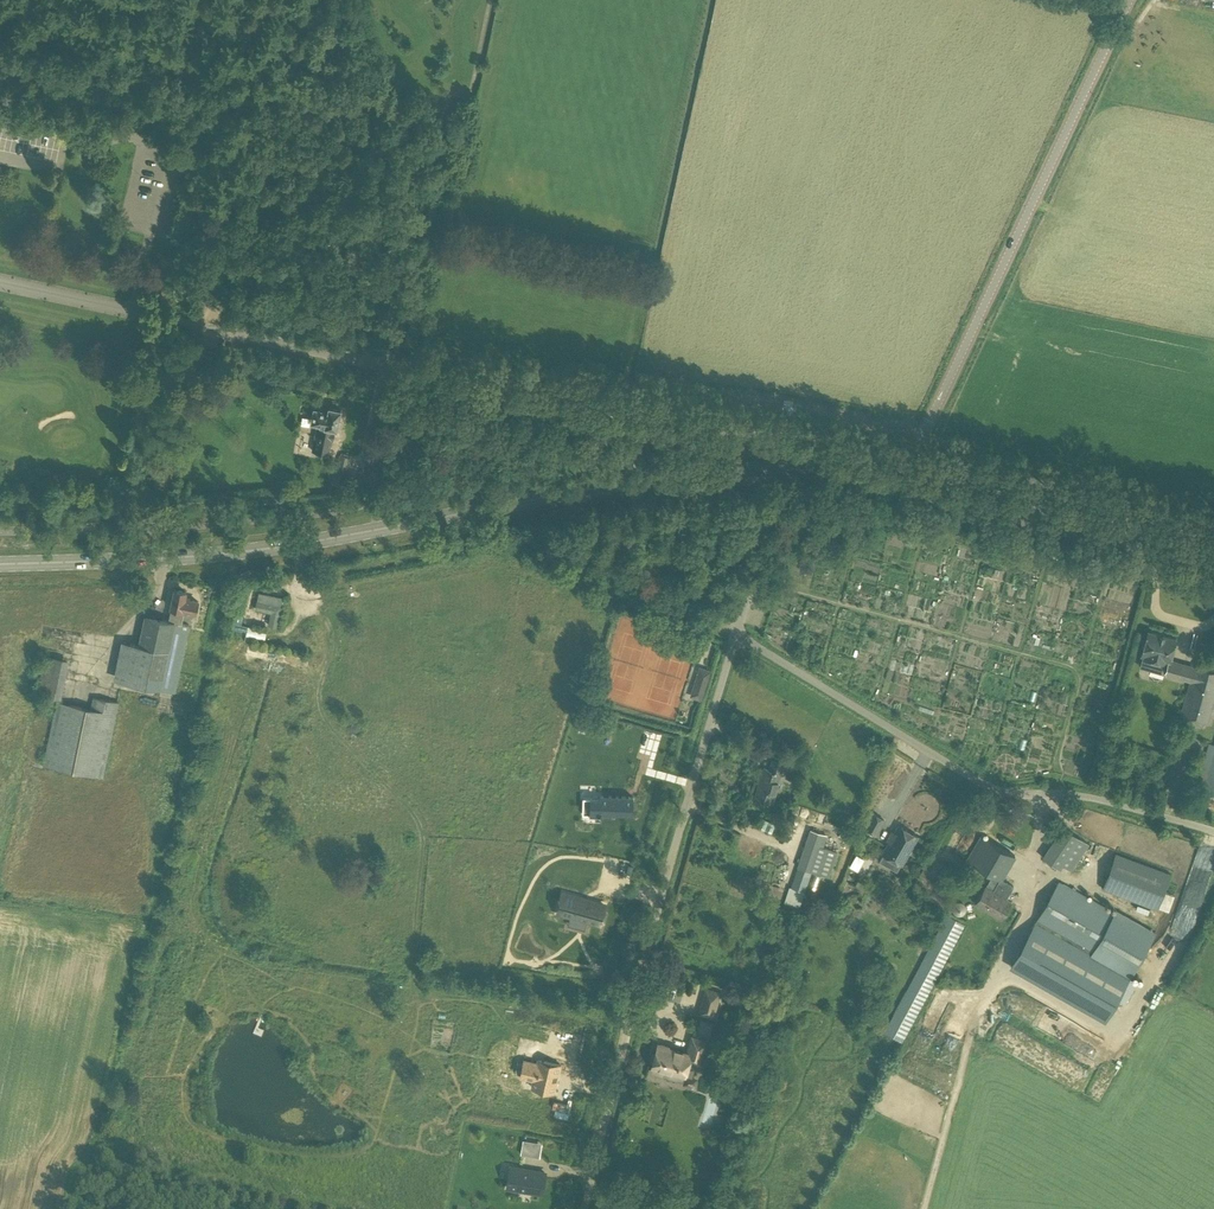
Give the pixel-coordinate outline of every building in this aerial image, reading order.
[(312,423),(318,425),(312,450),(329,454),(335,428),(336,428),(340,410),(330,408),(329,413),(315,410),(312,423)] [(333,477),(341,478),(344,464),(336,462),(333,477)] [(130,643),(122,681),(161,689),(175,692),(190,625),(182,623),(184,610),(196,612),(198,602),(184,599),(186,592),(176,589),(169,620),(145,615),(139,645),(130,643)] [(1166,674),(1191,682),(1181,715),(1208,723),(1213,702),(1213,671),(1195,665),(1195,667),(1170,660),(1176,639),(1149,631),(1142,656),(1144,657),(1141,667),(1166,674)] [(692,696),(702,699),(707,679),(710,670),(700,667),(697,677),(692,696)] [(348,688),(351,675),(337,671),(334,684),(348,688)] [(44,765),(103,777),(120,703),(94,697),(91,709),(57,701),(44,765)] [(753,742),(757,734),(750,730),(746,738),(753,742)] [(445,753),(444,759),(453,761),(454,754),(445,753)] [(1204,790),(1213,793),(1213,754),(1204,790)] [(756,798),(773,803),(781,774),(784,775),(787,766),(772,762),(770,770),(764,769),(756,798)] [(789,766),(786,778),(795,781),(799,769),(789,766)] [(583,799),(583,815),(601,815),(601,818),(603,818),(603,815),(613,815),(612,813),(634,813),(634,797),(600,797),(600,799),(583,799)] [(875,812),(875,813),(873,811),(864,827),(876,833),(885,818),(881,816),(881,815),(875,812)] [(879,861),(897,871),(901,863),(902,864),(918,836),(897,824),(881,852),(883,853),(879,861)] [(1063,827),(1042,857),(1059,869),(1062,865),(1071,871),(1089,845),(1063,827)] [(798,866),(813,872),(828,877),(836,852),(821,846),(826,834),(810,830),(798,866)] [(981,835),(967,860),(994,876),(987,888),(995,893),(999,887),(1000,885),(1003,879),(1016,856),(981,835)] [(1103,888),(1158,909),(1172,874),(1116,853),(1103,888)] [(927,877),(940,886),(949,869),(937,861),(927,877)] [(806,892),(813,872),(798,866),(792,887),(805,891),(806,892)] [(987,888),(977,904),(1002,918),(1011,902),(1009,901),(1007,899),(1014,886),(1003,879),(1000,885),(999,887),(995,893),(987,888)] [(1154,934),(1116,912),(1115,913),(1059,880),(1011,963),(1105,1018),(1116,999),(1121,1002),(1134,980),(1129,977),(1154,934)] [(564,893),(558,913),(570,916),(588,921),(599,924),(604,905),(564,893)] [(1175,923),(1175,914),(1165,914),(1165,923),(1175,923)] [(885,1032),(903,1042),(967,925),(947,915),(885,1032)] [(717,1003),(720,994),(706,990),(703,999),(717,1003)] [(524,1036),(521,1049),(538,1053),(541,1039),(524,1036)] [(651,1063),(653,1064),(653,1067),(654,1067),(652,1073),(683,1081),(684,1076),(685,1076),(686,1074),(691,1076),(696,1060),(702,1062),(707,1042),(692,1038),(688,1055),(668,1049),(669,1048),(658,1045),(655,1056),(653,1055),(651,1063)] [(524,1061),(521,1078),(532,1080),(531,1088),(553,1092),(559,1064),(544,1061),(537,1060),(536,1063),(524,1061)] [(523,1140),(521,1154),(528,1155),(530,1141),(523,1140)] [(541,1194),(545,1173),(511,1167),(508,1188),(541,1194)]
